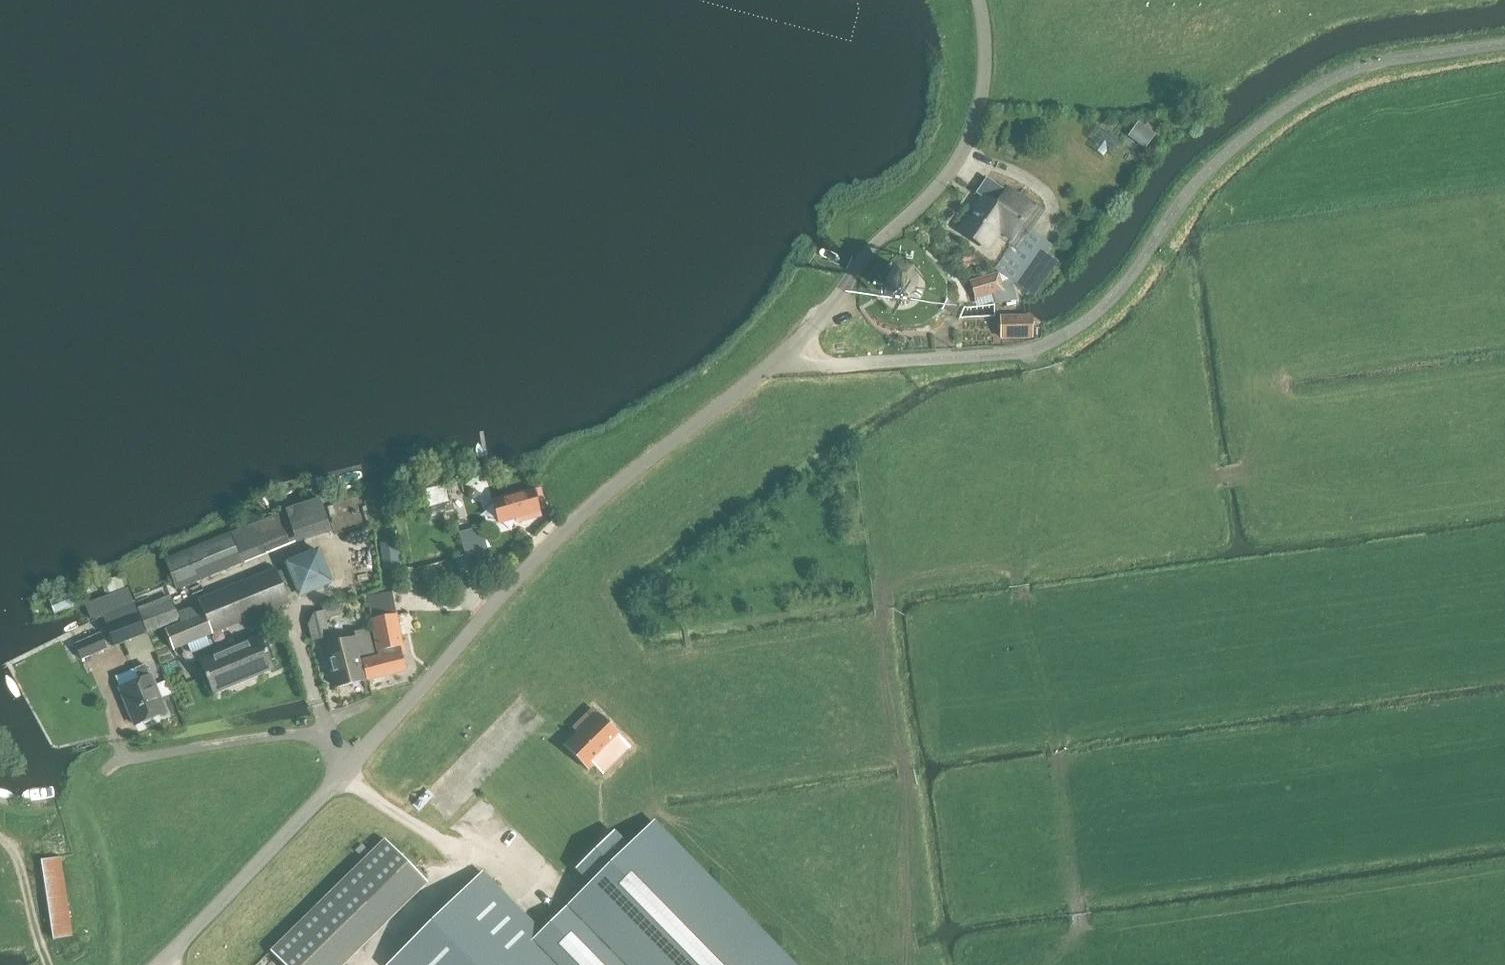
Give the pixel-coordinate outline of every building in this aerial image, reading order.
[(1138,122),(1128,136),(1145,148),(1155,134),(1138,122)] [(984,197),(959,232),(985,251),(999,231),(1013,241),(1024,226),(1035,211),(987,176),(975,191),(984,197)] [(1026,225),(994,269),(1022,288),(1033,296),(1059,261),(1048,253),(1054,245),(1026,225)] [(916,293),(918,285),(916,277),(911,271),(904,268),(896,268),(889,271),(884,278),(883,285),(884,293),(889,299),(896,302),(904,302),(911,299),(916,293)] [(998,273),(970,282),(975,299),(994,294),(996,303),(1017,300),(1012,284),(1010,282),(1001,285),(998,273)] [(1032,336),(1032,316),(1000,317),(1001,337),(1032,336)] [(444,485),(424,490),(429,507),(448,502),(444,485)] [(533,489),(491,500),(499,525),(518,519),(519,523),(538,517),(537,513),(539,512),(538,511),(545,509),(538,487),(533,489)] [(226,535),(164,560),(176,591),(241,564),(294,542),(281,512),(226,535)] [(396,541),(380,543),(383,570),(399,568),(396,541)] [(331,583),(318,551),(285,564),(287,569),(297,593),(298,596),(331,583)] [(276,574),(274,569),(197,600),(211,634),(288,603),(286,597),(297,593),(287,569),(276,574)] [(401,573),(404,591),(416,589),(413,571),(401,573)] [(119,577),(102,584),(107,595),(124,588),(119,577)] [(126,588),(84,606),(90,622),(103,617),(103,619),(134,607),(126,588)] [(395,615),(391,593),(366,598),(370,620),(395,615)] [(138,612),(146,633),(179,621),(171,600),(138,612)] [(210,635),(198,605),(177,614),(189,644),(210,635)] [(114,646),(124,642),(144,634),(134,607),(103,619),(114,646)] [(307,625),(311,641),(330,637),(322,611),(313,613),(307,625)] [(405,672),(400,651),(403,651),(395,615),(370,620),(376,651),(377,657),(362,661),(366,680),(405,672)] [(173,650),(189,644),(180,623),(164,629),(173,650)] [(355,636),(325,644),(336,689),(364,681),(358,657),(374,655),(367,630),(354,634),(355,636)] [(81,659),(84,658),(106,648),(99,633),(74,644),(81,659)] [(256,637),(227,648),(241,681),(271,668),(256,637)] [(199,660),(213,692),(241,681),(227,648),(199,660)] [(154,687),(148,675),(145,666),(134,670),(116,678),(120,687),(135,725),(164,712),(158,698),(154,687)] [(587,770),(593,765),(604,753),(613,762),(628,748),(619,739),(620,738),(592,710),(582,721),(586,725),(577,733),(564,747),(587,770)] [(388,964),(792,964),(652,823),(627,848),(615,836),(604,847),(592,858),(593,859),(581,870),(592,881),(540,933),(482,874),(388,964)] [(271,951),(284,964),(344,964),(428,883),(385,839),(271,951)] [(65,857),(38,860),(49,944),(76,940),(65,857)]
